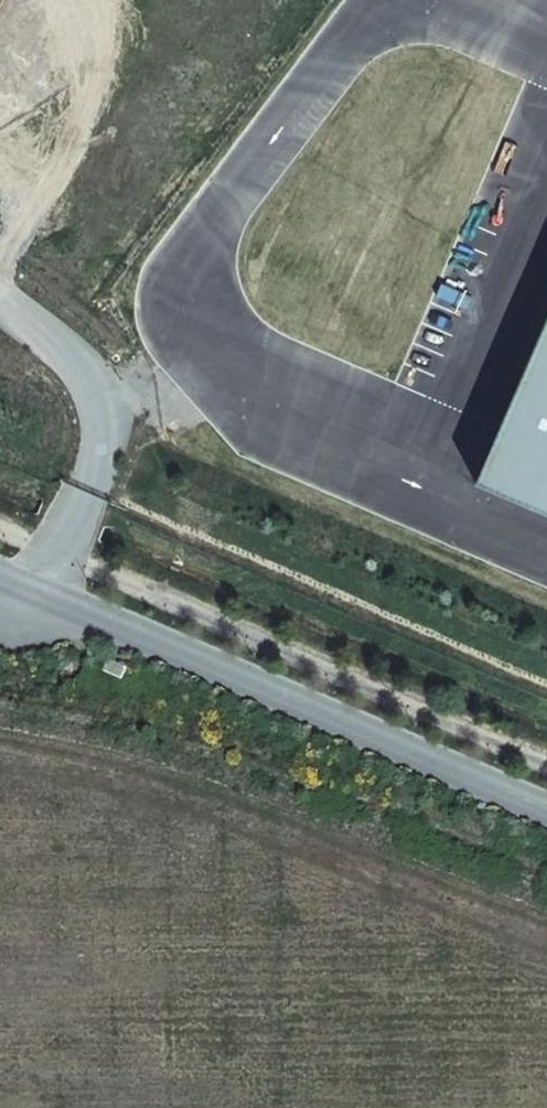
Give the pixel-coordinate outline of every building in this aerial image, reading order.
[(475,482),(546,513),(546,314),(475,482)]
